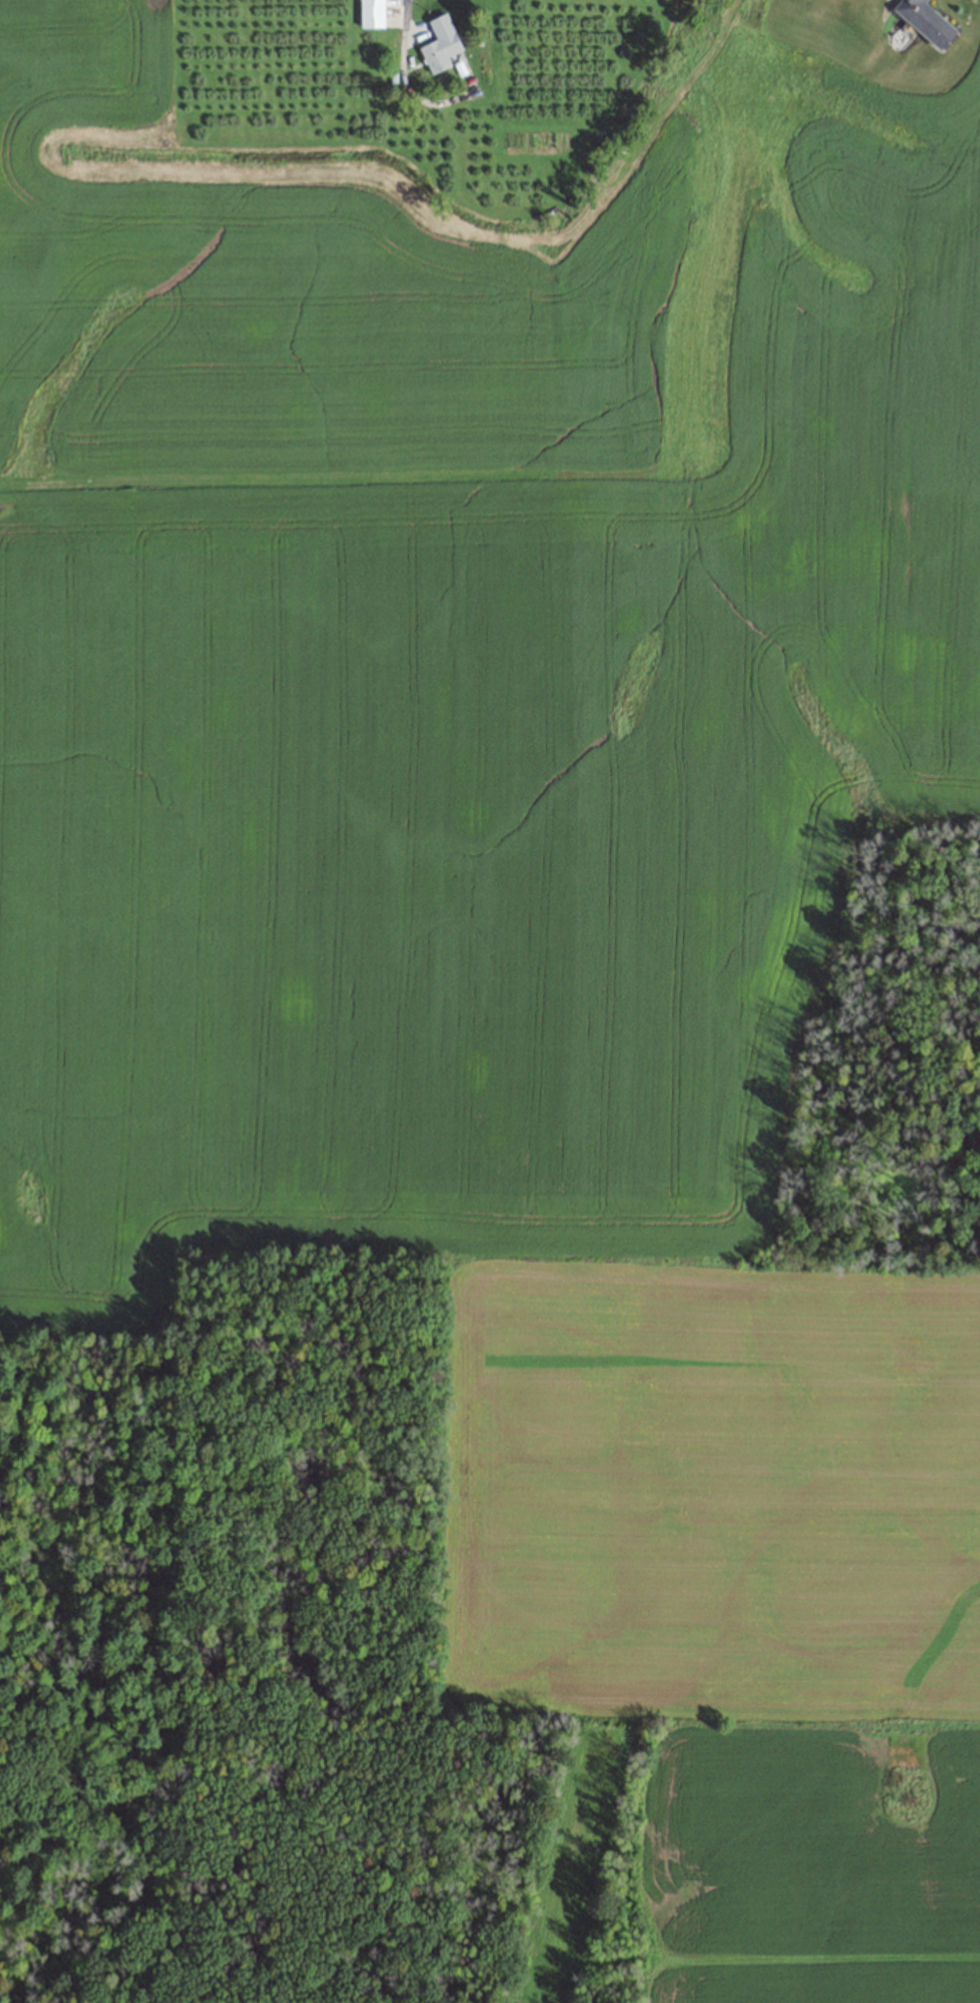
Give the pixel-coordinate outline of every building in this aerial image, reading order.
[(360,28),(385,28),(385,0),(360,0),(360,28)] [(431,75),(451,66),(447,56),(463,50),(448,12),(428,20),(436,40),(419,46),(431,75)]
